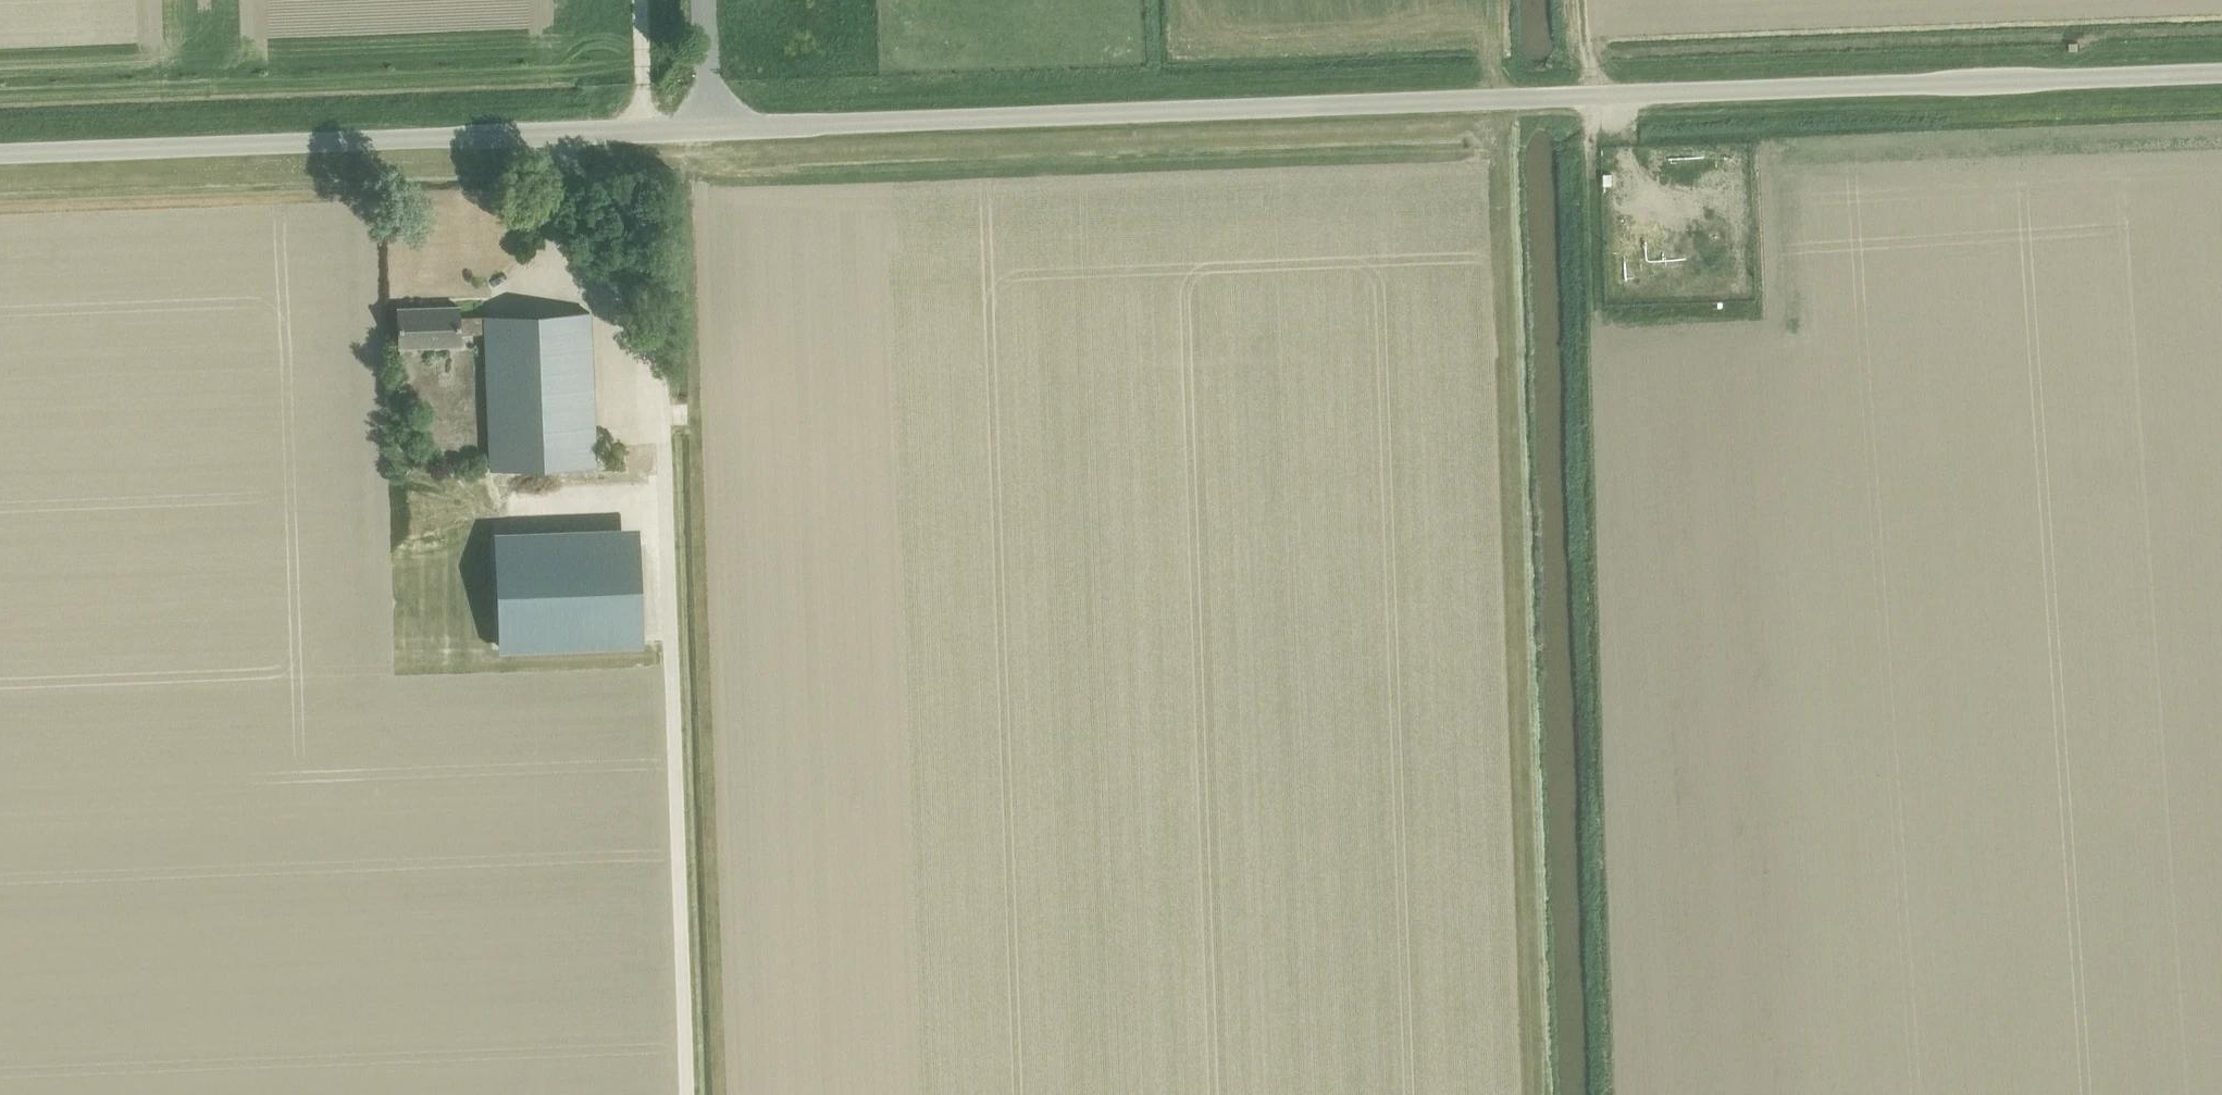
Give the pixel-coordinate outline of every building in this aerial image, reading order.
[(596,465),(589,310),(484,315),(484,316),(459,317),(458,305),(457,305),(457,306),(398,308),(398,307),(397,307),(399,347),(400,347),(400,346),(459,344),(459,345),(460,345),(459,333),(485,332),(491,469),(596,465)] [(644,641),(640,545),(494,551),(497,646),(644,641)]
